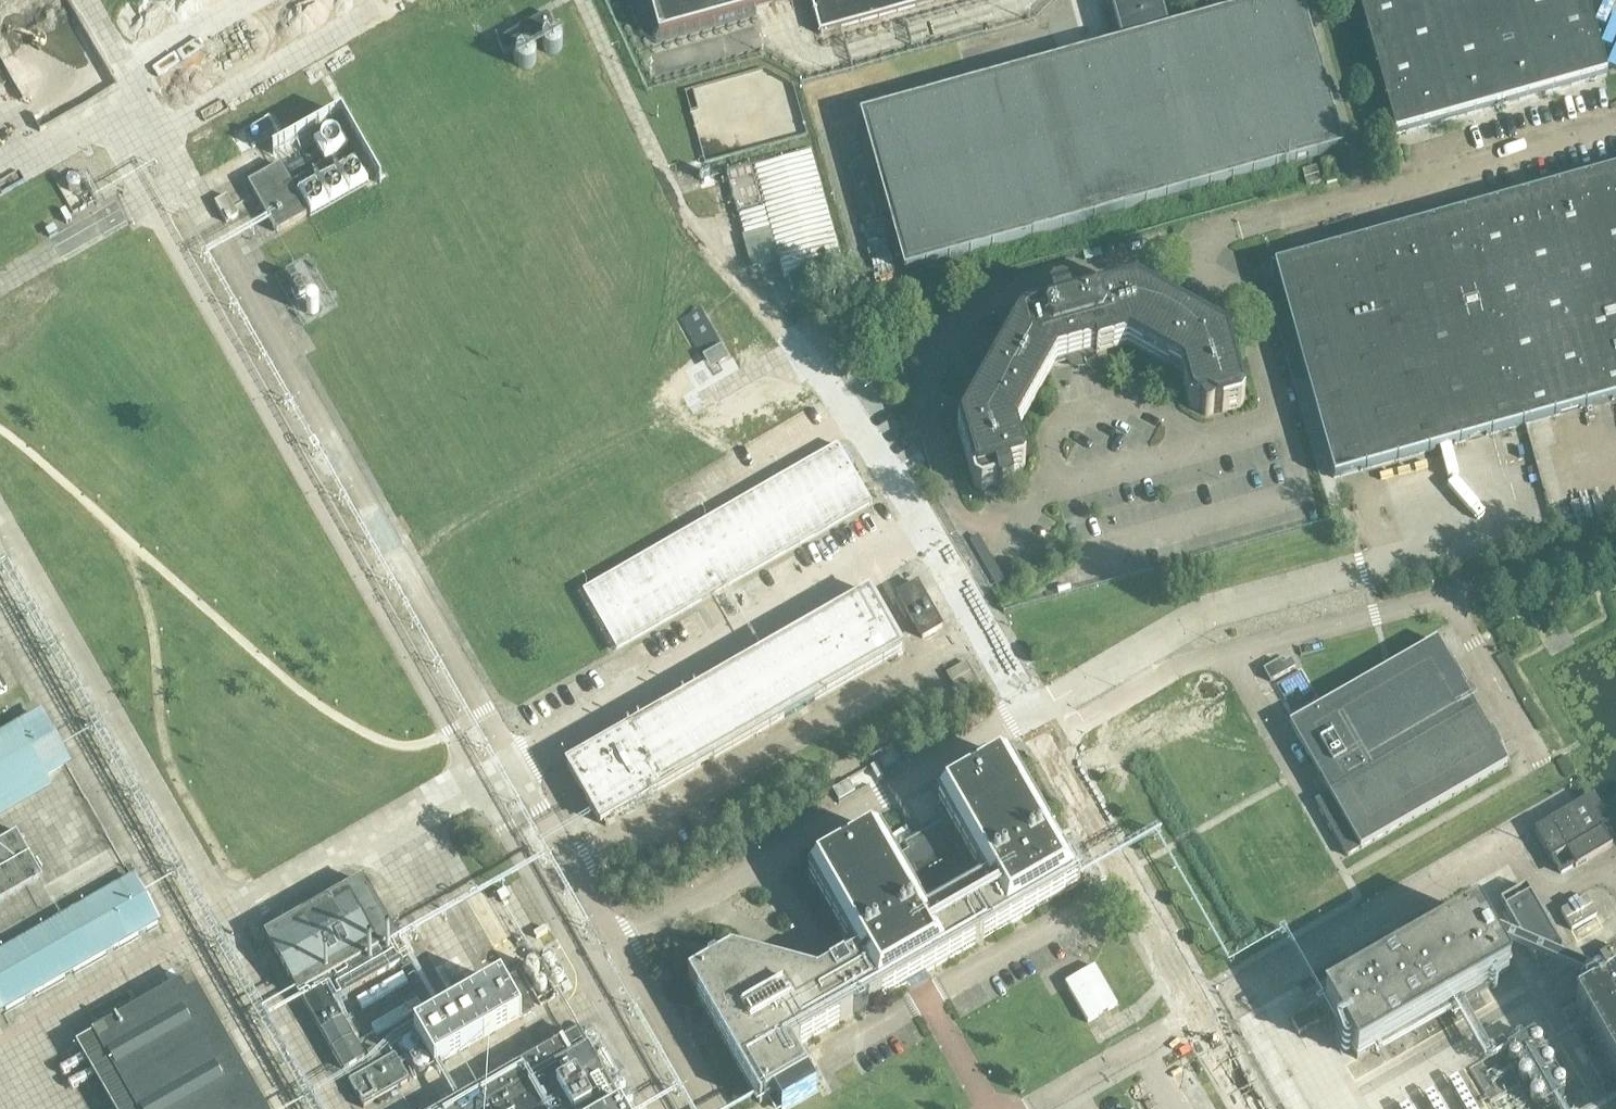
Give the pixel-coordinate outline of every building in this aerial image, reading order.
[(659,37),(793,0),(649,0),(659,37)] [(819,33),(885,15),(940,0),(810,0),(819,33)] [(886,205),(905,272),(1341,150),(1299,0),(1204,0),(1210,21),(1167,33),(1158,0),(1125,0),(1111,4),(1123,46),(862,119),(886,205)] [(1395,135),(1606,76),(1585,0),(1358,0),(1395,135)] [(547,13),(497,41),(505,55),(555,27),(547,13)] [(308,214),(280,165),(248,184),(276,232),(308,214)] [(1301,171),(1306,186),(1319,182),(1315,167),(1301,171)] [(1338,249),(1275,267),(1334,478),(1615,399),(1615,172),(1338,249)] [(227,196),(215,203),(226,222),(238,216),(227,196)] [(789,278),(796,303),(817,297),(810,272),(789,278)] [(1017,320),(963,417),(962,419),(961,419),(957,426),(974,487),(981,491),(997,486),(998,490),(1002,491),(1011,489),(1013,486),(1010,473),(1023,469),(1025,465),(1016,433),(1062,353),(1066,355),(1066,356),(1066,357),(1070,364),(1077,368),(1086,368),(1086,371),(1087,370),(1085,363),(1091,359),(1093,352),(1095,352),(1096,355),(1127,346),(1181,376),(1189,407),(1195,410),(1200,409),(1201,413),(1205,416),(1209,416),(1213,413),(1213,412),(1216,414),(1222,412),(1241,407),(1245,400),(1227,339),(1220,335),(1135,287),(1076,303),(1072,301),(1069,302),(1064,285),(1046,290),(1052,310),(1017,320)] [(723,351),(714,356),(719,365),(728,360),(723,351)] [(617,649),(702,600),(870,504),(871,505),(872,504),(838,445),(837,446),(838,447),(584,592),(584,591),(583,592),(616,650),(617,650),(617,649)] [(917,584),(897,595),(922,639),(942,627),(917,584)] [(870,592),(625,732),(567,766),(600,823),(903,650),(870,592)] [(1507,765),(1489,734),(1436,642),(1291,725),(1330,795),(1316,803),(1346,857),(1507,765)] [(1280,661),(1264,670),(1271,682),(1295,668),(1291,660),(1282,665),(1280,661)] [(951,669),(963,702),(983,694),(971,662),(951,669)] [(34,706),(0,725),(0,811),(49,783),(44,775),(66,763),(34,706)] [(968,782),(936,800),(960,841),(903,873),(880,832),(807,874),(848,945),(849,944),(855,955),(816,977),(731,953),(688,978),(759,1103),(773,1096),(781,1108),(783,1108),(816,1090),(808,1076),(808,1075),(793,1048),(852,1014),(858,1015),(868,1009),(869,1004),(916,977),(1080,884),(1009,758),(968,782)] [(1585,803),(1551,822),(1568,851),(1577,867),(1612,847),(1602,829),(1601,830),(1585,803)] [(1568,851),(1551,822),(1551,821),(1534,831),(1551,860),(1568,851)] [(0,840),(0,900),(42,876),(16,831),(0,840)] [(6,1010),(25,999),(34,994),(64,977),(64,976),(79,968),(102,955),(119,945),(134,937),(149,928),(157,923),(158,923),(132,879),(131,877),(129,878),(91,900),(76,909),(53,921),(38,930),(8,947),(0,952),(0,1000),(6,1010)] [(363,881),(266,937),(299,995),(300,994),(344,1070),(364,1058),(331,1001),(406,958),(363,881)] [(1562,948),(1527,886),(1501,901),(1527,947),(1535,961),(1536,962),(1537,962),(1546,957),(1562,948)] [(1572,930),(1597,916),(1586,897),(1561,911),(1572,930)] [(1488,938),(1484,931),(1476,916),(1325,1002),(1357,1058),(1508,972),(1488,938)] [(1490,928),(1484,931),(1488,938),(1490,938),(1535,961),(1537,962),(1595,992),(1597,995),(1604,991),(1601,985),(1546,957),(1527,947),(1490,928)] [(1398,960),(1387,941),(1356,959),(1367,978),(1398,960)] [(1599,955),(1606,968),(1615,962),(1615,950),(1614,946),(1599,955)] [(1097,964),(1067,981),(1089,1021),(1120,1004),(1097,964)] [(403,974),(356,1000),(362,1009),(408,983),(403,974)] [(435,1067),(524,1016),(535,1010),(515,975),(415,1032),(435,1067)] [(236,1062),(223,1038),(190,980),(76,1045),(77,1046),(95,1036),(137,1108),(264,1108),(255,1093),(254,1093),(236,1062)] [(1575,1008),(1615,1080),(1615,984),(1575,1008)] [(417,999),(371,1026),(377,1035),(423,1008),(417,999)] [(1320,1022),(1312,1009),(1291,1022),(1299,1034),(1320,1022)] [(483,1088),(446,1108),(619,1108),(577,1035),(483,1088)] [(395,1057),(376,1067),(350,1082),(349,1081),(348,1082),(363,1108),(364,1107),(364,1106),(408,1081),(409,1082),(410,1081),(395,1055),(394,1055),(395,1057)]
